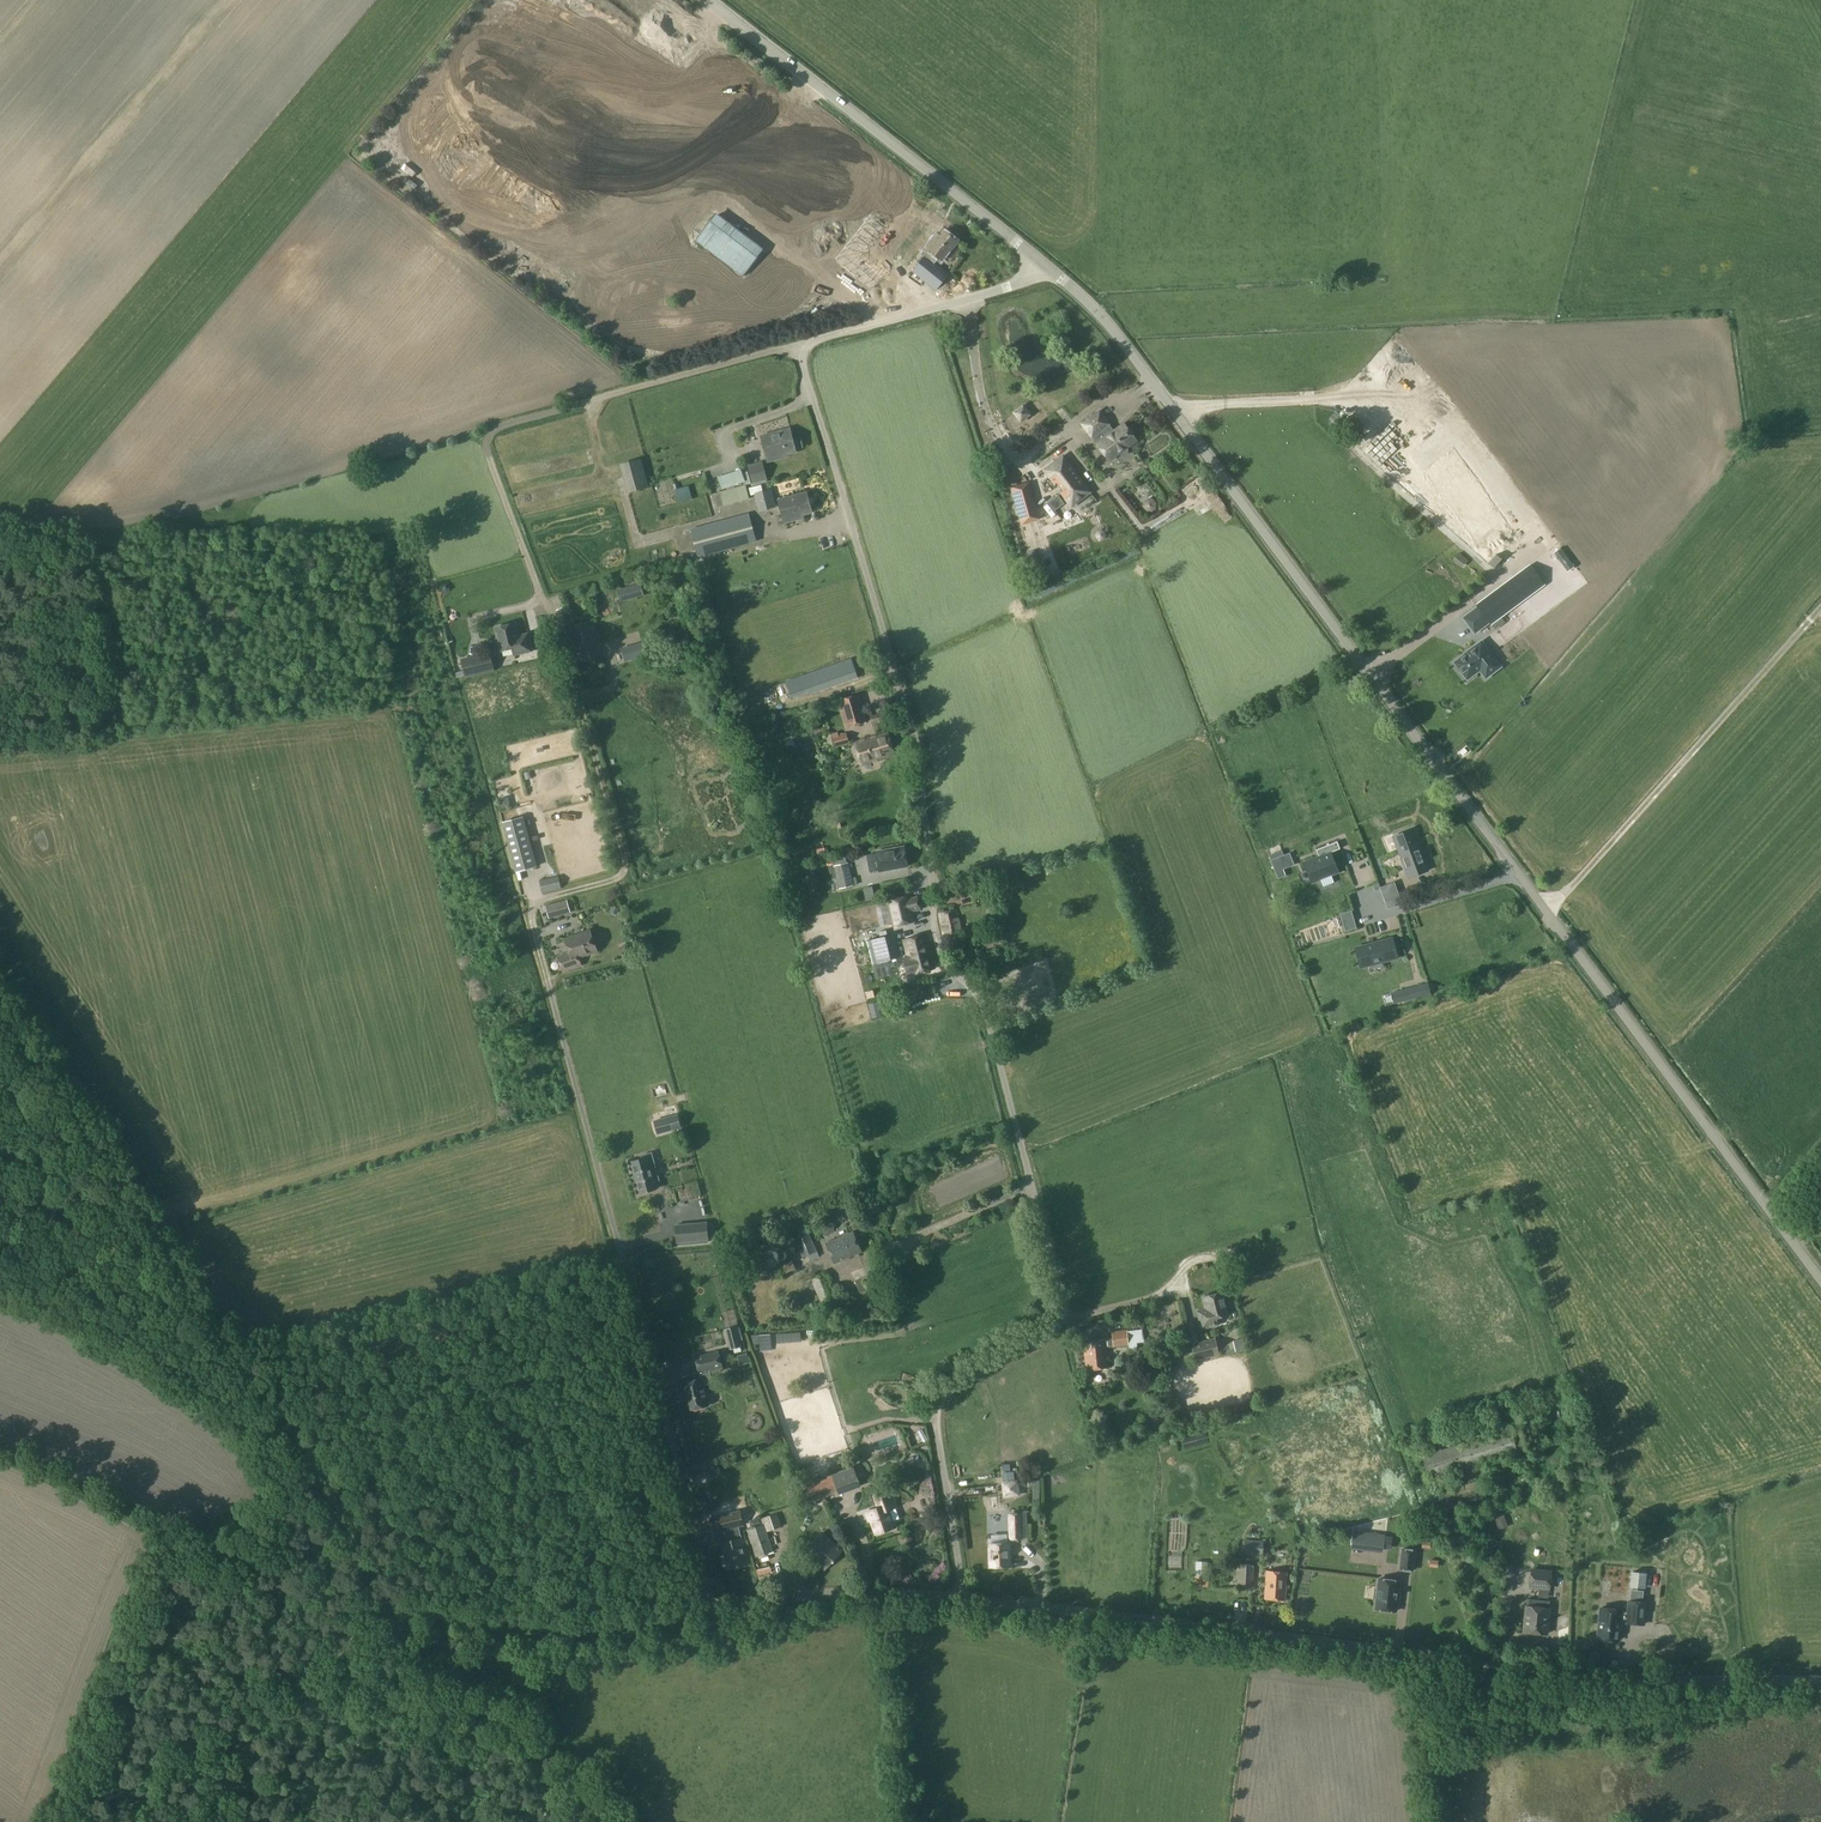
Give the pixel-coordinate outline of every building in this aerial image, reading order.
[(734,199),(741,188),(734,183),(727,194),(734,199)] [(881,241),(874,252),(886,260),(908,225),(899,219),(892,230),(881,223),(873,236),(881,241)] [(956,241),(945,232),(942,237),(938,234),(926,248),(927,249),(922,254),(925,257),(914,271),(937,289),(949,275),(935,264),(939,259),(941,260),(956,241)] [(903,271),(899,277),(909,284),(913,278),(903,271)] [(876,306),(885,296),(867,280),(858,290),(876,306)] [(1457,332),(1446,334),(1448,343),(1458,342),(1457,332)] [(1018,403),(1011,408),(1019,418),(1025,412),(1018,403)] [(1114,431),(1109,424),(1110,424),(1100,411),(1083,424),(1092,436),(1093,436),(1098,443),(1097,443),(1110,460),(1137,440),(1124,423),(1114,431)] [(577,413),(568,415),(569,421),(579,419),(577,413)] [(778,436),(777,432),(762,437),(767,460),(780,457),(779,454),(786,452),(787,453),(795,451),(791,433),(778,436)] [(1354,440),(1347,432),(1340,438),(1346,446),(1354,440)] [(1091,491),(1063,456),(1045,470),(1054,481),(1058,479),(1066,490),(1062,493),(1073,506),(1091,491)] [(619,464),(627,493),(648,488),(640,459),(619,464)] [(752,481),(768,477),(764,460),(748,464),(752,481)] [(1472,481),(1450,492),(1482,558),(1503,546),(1472,481)] [(1140,498),(1150,492),(1144,482),(1134,487),(1140,498)] [(1026,483),(1011,488),(1021,524),(1036,520),(1026,483)] [(704,495),(709,508),(744,497),(740,484),(704,495)] [(760,510),(776,505),(771,488),(755,493),(760,510)] [(518,508),(532,504),(529,490),(514,494),(518,508)] [(785,523),(797,519),(797,517),(812,513),(806,492),(779,500),(785,523)] [(1050,508),(1058,504),(1054,496),(1046,500),(1050,508)] [(1052,557),(1057,568),(1070,563),(1068,556),(1057,560),(1050,541),(1082,528),(1075,512),(1019,535),(1023,546),(1032,542),(1045,573),(1054,570),(1049,557),(1043,559),(1039,552),(1046,549),(1050,558),(1052,557)] [(699,554),(755,539),(749,515),(693,530),(699,554)] [(1098,531),(1097,535),(1098,538),(1102,540),(1105,538),(1107,534),(1105,530),(1102,530),(1098,531)] [(1025,552),(1029,570),(1036,569),(1032,551),(1025,552)] [(1491,625),(1546,584),(1531,564),(1476,605),(1491,625)] [(443,583),(441,588),(444,592),(448,591),(450,587),(448,583),(443,583)] [(640,583),(617,589),(620,601),(644,595),(640,583)] [(562,625),(570,623),(566,612),(558,615),(562,625)] [(597,639),(630,630),(627,620),(594,629),(597,639)] [(580,660),(599,653),(589,621),(570,628),(580,660)] [(518,635),(515,623),(496,627),(501,651),(513,648),(514,655),(532,651),(528,633),(518,635)] [(686,640),(696,638),(692,625),(683,627),(686,640)] [(1472,649),(1454,662),(1455,664),(1455,667),(1459,672),(1461,672),(1467,679),(1469,678),(1472,679),(1477,675),(1477,672),(1480,670),(1486,678),(1492,673),(1501,667),(1481,641),(1471,649),(1472,649)] [(643,642),(636,643),(640,657),(647,655),(643,642)] [(472,673),(499,666),(496,655),(469,662),(472,673)] [(811,695),(859,678),(852,658),(786,682),(790,696),(809,690),(811,695)] [(859,695),(840,701),(847,726),(867,720),(859,695)] [(838,732),(833,734),(836,747),(844,745),(843,743),(849,741),(846,733),(839,735),(838,732)] [(862,764),(894,755),(888,733),(856,742),(862,764)] [(1348,802),(1332,807),(1334,813),(1350,808),(1348,802)] [(516,869),(535,864),(522,817),(502,823),(516,869)] [(1339,833),(1317,837),(1321,855),(1351,849),(1347,833),(1355,831),(1353,821),(1338,825),(1339,833)] [(1409,876),(1427,870),(1413,830),(1394,837),(1409,876)] [(1360,857),(1371,857),(1370,836),(1360,837),(1360,857)] [(874,851),(877,868),(904,863),(901,845),(874,851)] [(1279,857),(1271,860),(1275,871),(1283,868),(1279,857)] [(839,887),(853,884),(848,863),(835,866),(839,887)] [(516,895),(527,894),(525,876),(514,878),(516,895)] [(543,891),(561,887),(558,876),(540,881),(543,891)] [(983,881),(976,883),(979,895),(986,893),(983,881)] [(910,899),(909,897),(888,902),(894,925),(914,921),(912,910),(919,909),(917,897),(910,899)] [(1399,897),(1385,902),(1388,910),(1402,904),(1399,897)] [(549,917),(570,912),(567,901),(546,906),(549,917)] [(611,904),(609,910),(616,913),(618,907),(611,904)] [(1383,907),(1346,921),(1354,942),(1390,927),(1383,907)] [(806,938),(877,924),(874,908),(803,921),(806,938)] [(944,935),(961,932),(957,909),(939,913),(944,935)] [(1351,995),(1327,914),(1296,923),(1321,1004),(1351,995)] [(573,959),(597,950),(590,930),(565,939),(573,959)] [(985,949),(1004,943),(1001,930),(981,936),(985,949)] [(908,975),(935,968),(926,934),(904,940),(909,958),(904,959),(908,975)] [(876,969),(898,963),(890,935),(868,941),(876,969)] [(969,953),(977,950),(975,941),(966,944),(969,953)] [(1357,1005),(1385,998),(1383,990),(1378,991),(1370,959),(1348,964),(1354,988),(1353,988),(1357,1005)] [(1422,985),(1401,990),(1404,1001),(1425,995),(1422,985)] [(657,1095),(668,1091),(665,1082),(654,1086),(657,1095)] [(677,1115),(654,1121),(658,1134),(681,1127),(677,1115)] [(641,1159),(630,1162),(639,1193),(657,1188),(652,1169),(656,1168),(651,1153),(641,1156),(641,1159)] [(871,1182),(854,1189),(857,1196),(874,1189),(871,1182)] [(803,1257),(817,1251),(802,1219),(789,1225),(803,1257)] [(824,1235),(835,1230),(830,1220),(820,1225),(824,1235)] [(675,1245),(712,1241),(710,1227),(674,1231),(675,1245)] [(836,1263),(861,1251),(852,1231),(827,1243),(836,1263)] [(778,1266),(772,1268),(776,1278),(781,1276),(782,1277),(796,1271),(791,1260),(777,1265),(778,1266)] [(871,1286),(883,1282),(875,1263),(864,1268),(871,1286)] [(820,1308),(837,1300),(825,1274),(808,1281),(820,1308)] [(1203,1327),(1218,1324),(1216,1315),(1234,1311),(1229,1290),(1204,1296),(1206,1308),(1199,1310),(1203,1327)] [(705,1342),(723,1339),(722,1329),(703,1332),(705,1342)] [(774,1332),(750,1333),(750,1339),(755,1339),(756,1350),(774,1349),(774,1332)] [(1113,1345),(1129,1344),(1128,1332),(1112,1333),(1113,1345)] [(739,1338),(728,1341),(730,1348),(741,1346),(739,1338)] [(1196,1359),(1219,1353),(1216,1338),(1192,1344),(1196,1359)] [(1087,1370),(1109,1368),(1106,1339),(1084,1342),(1087,1370)] [(1163,1357),(1184,1353),(1182,1343),(1161,1347),(1163,1357)] [(689,1410),(708,1405),(705,1394),(706,1393),(704,1382),(711,1381),(708,1369),(722,1365),(718,1351),(696,1357),(701,1378),(682,1383),(689,1410)] [(1431,1479),(1525,1449),(1518,1427),(1424,1457),(1431,1479)] [(922,1429),(918,1431),(923,1442),(927,1440),(922,1429)] [(877,1450),(898,1443),(895,1433),(874,1439),(877,1450)] [(718,1464),(693,1470),(695,1480),(705,1477),(704,1474),(710,1472),(711,1476),(720,1473),(718,1464)] [(812,1501),(822,1497),(862,1483),(855,1466),(806,1483),(812,1501)] [(1001,1479),(1002,1495),(1017,1494),(1016,1478),(1001,1479)] [(874,1534),(892,1528),(887,1510),(892,1509),(887,1492),(874,1496),(878,1507),(867,1511),(874,1534)] [(920,1495),(915,1502),(922,1507),(927,1500),(920,1495)] [(741,1538),(738,1526),(743,1525),(740,1511),(712,1518),(716,1532),(725,1529),(728,1541),(722,1543),(728,1568),(748,1563),(742,1538),(741,1538)] [(768,1531),(782,1526),(777,1512),(762,1517),(766,1525),(768,1531)] [(1507,1512),(1499,1513),(1500,1524),(1508,1523),(1507,1512)] [(1011,1538),(1021,1538),(1020,1514),(1010,1514),(1011,1538)] [(757,1558),(774,1552),(764,1526),(748,1531),(757,1558)] [(1384,1535),(1353,1532),(1351,1550),(1382,1554),(1384,1535)] [(826,1569),(842,1551),(822,1533),(805,1552),(826,1569)] [(1422,1545),(1431,1546),(1433,1540),(1424,1538),(1422,1545)] [(1245,1553),(1263,1555),(1263,1541),(1246,1540),(1245,1553)] [(990,1566),(1010,1565),(1009,1543),(989,1544),(990,1566)] [(1413,1570),(1415,1550),(1402,1549),(1400,1568),(1413,1570)] [(1251,1588),(1252,1566),(1240,1565),(1239,1588),(1251,1588)] [(1549,1589),(1551,1571),(1532,1569),(1530,1587),(1549,1589)] [(1285,1599),(1287,1573),(1267,1571),(1265,1598),(1285,1599)] [(1646,1587),(1646,1572),(1632,1572),(1632,1587),(1646,1587)] [(1196,1575),(1196,1586),(1208,1586),(1208,1575),(1196,1575)] [(1396,1611),(1399,1581),(1379,1579),(1378,1588),(1375,1588),(1374,1598),(1377,1598),(1375,1608),(1396,1611)] [(1549,1608),(1550,1601),(1527,1599),(1526,1606),(1524,1631),(1547,1634),(1549,1608)] [(1621,1609),(1601,1607),(1598,1638),(1603,1639),(1603,1641),(1612,1642),(1613,1640),(1618,1640),(1620,1620),(1627,1621),(1627,1622),(1644,1624),(1646,1602),(1629,1601),(1628,1613),(1621,1612),(1621,1609)]
